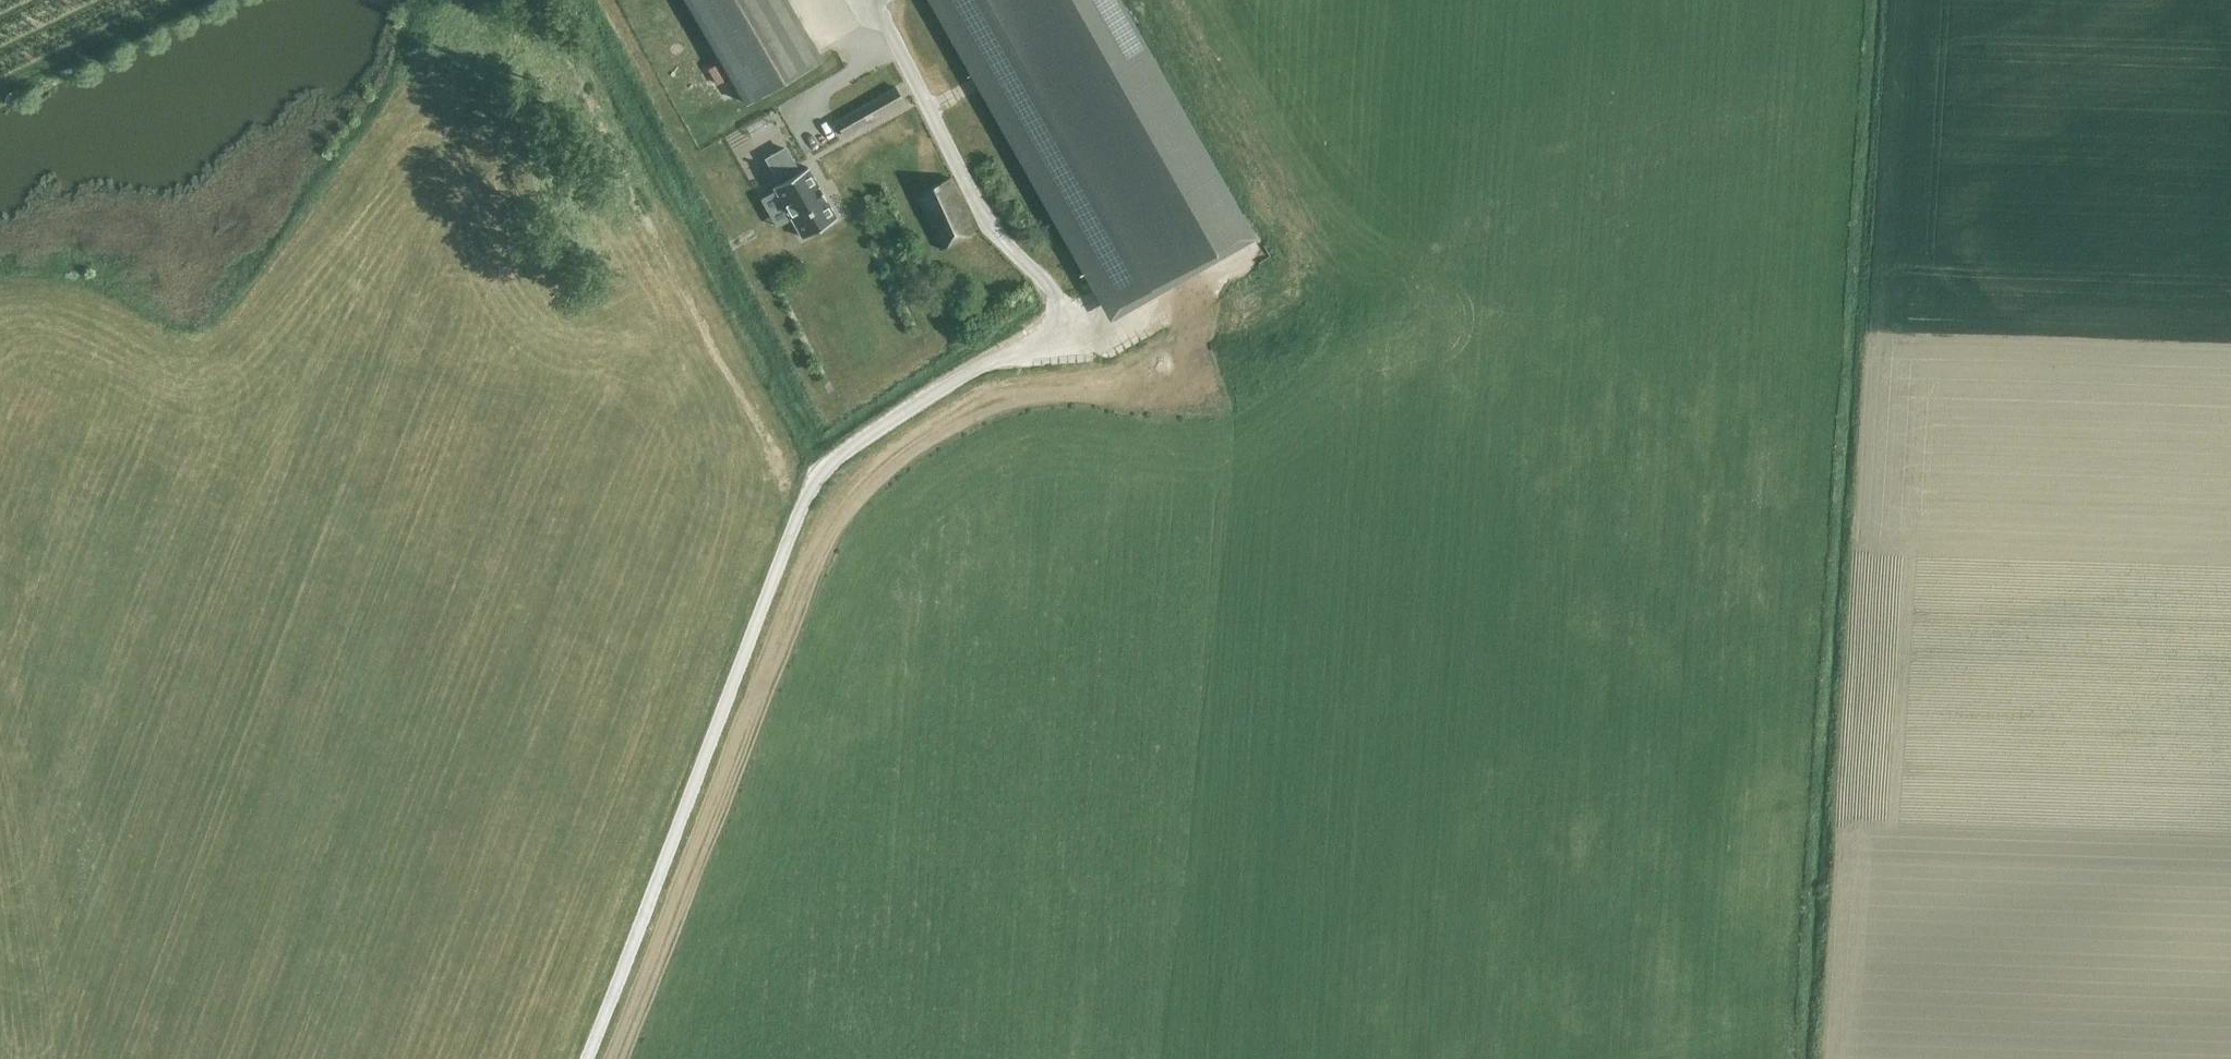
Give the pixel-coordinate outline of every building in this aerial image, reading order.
[(787,0),(687,0),(746,103),(822,59),(787,0)] [(1072,217),(1121,303),(1169,276),(1236,238),(1101,0),(949,0),(1072,217)] [(721,60),(708,68),(718,84),(730,77),(721,60)] [(905,103),(895,86),(836,121),(846,137),(905,103)] [(785,148),(767,158),(767,159),(768,159),(781,181),(774,186),(803,237),(837,217),(808,166),(792,176),(791,173),(787,168),(793,165),(784,150),(786,149),(785,148)] [(976,233),(951,178),(915,195),(941,249),(976,233)]
